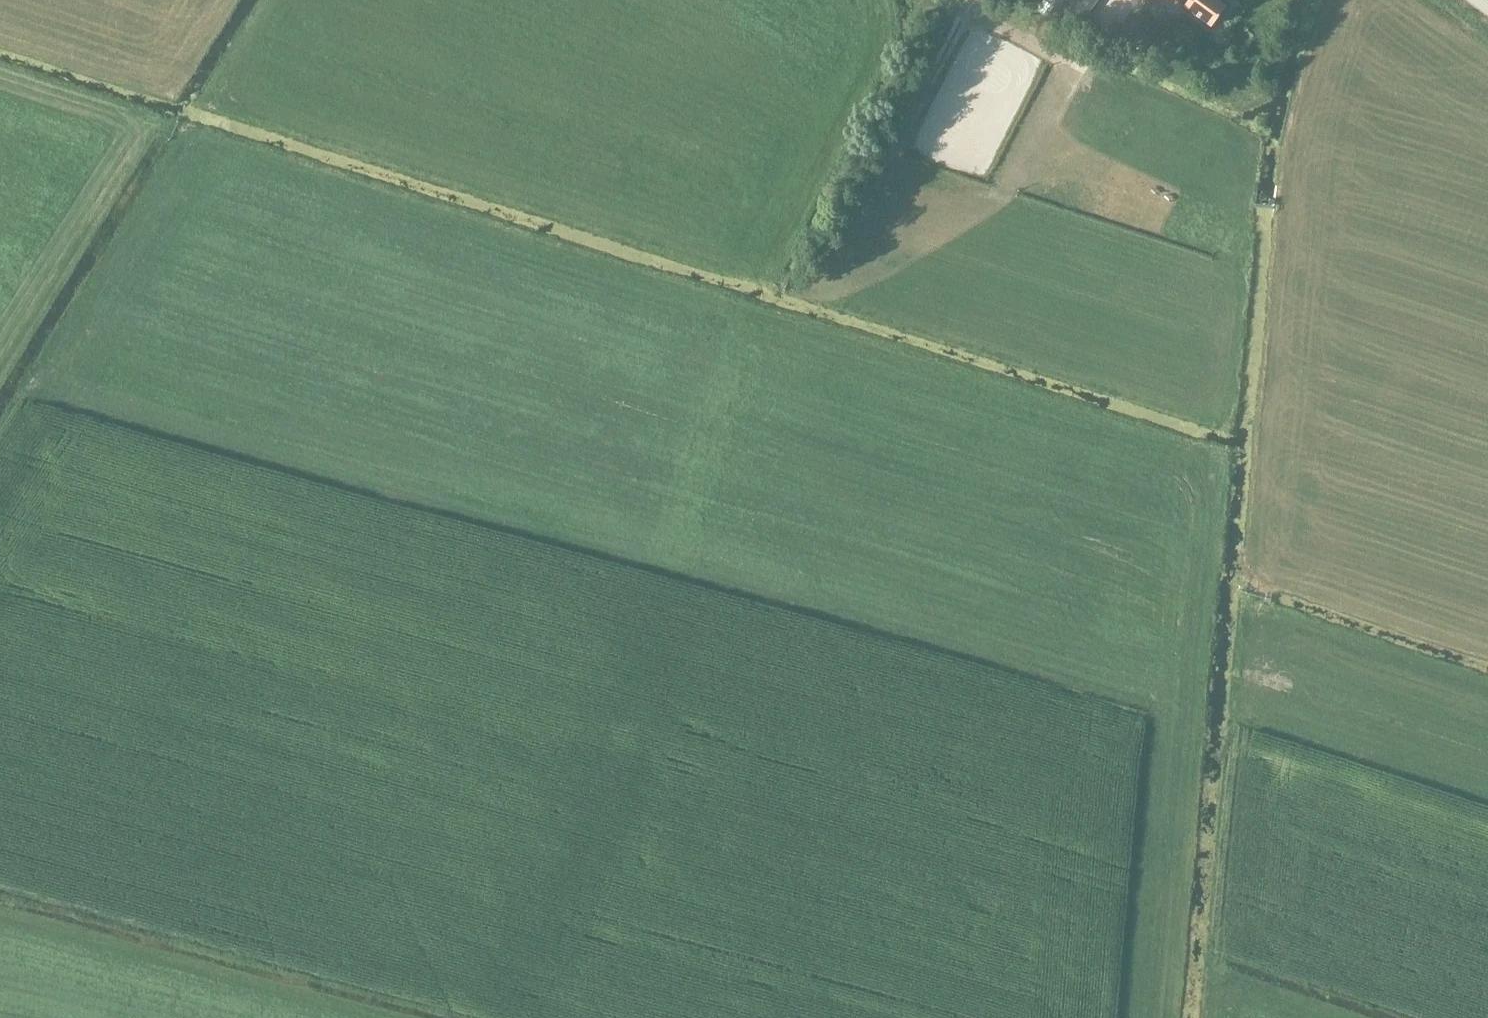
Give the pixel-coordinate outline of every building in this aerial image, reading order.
[(1081,25),(1098,0),(1043,0),(1081,25)] [(1210,25),(1225,5),(1218,0),(1176,0),(1210,25)]
